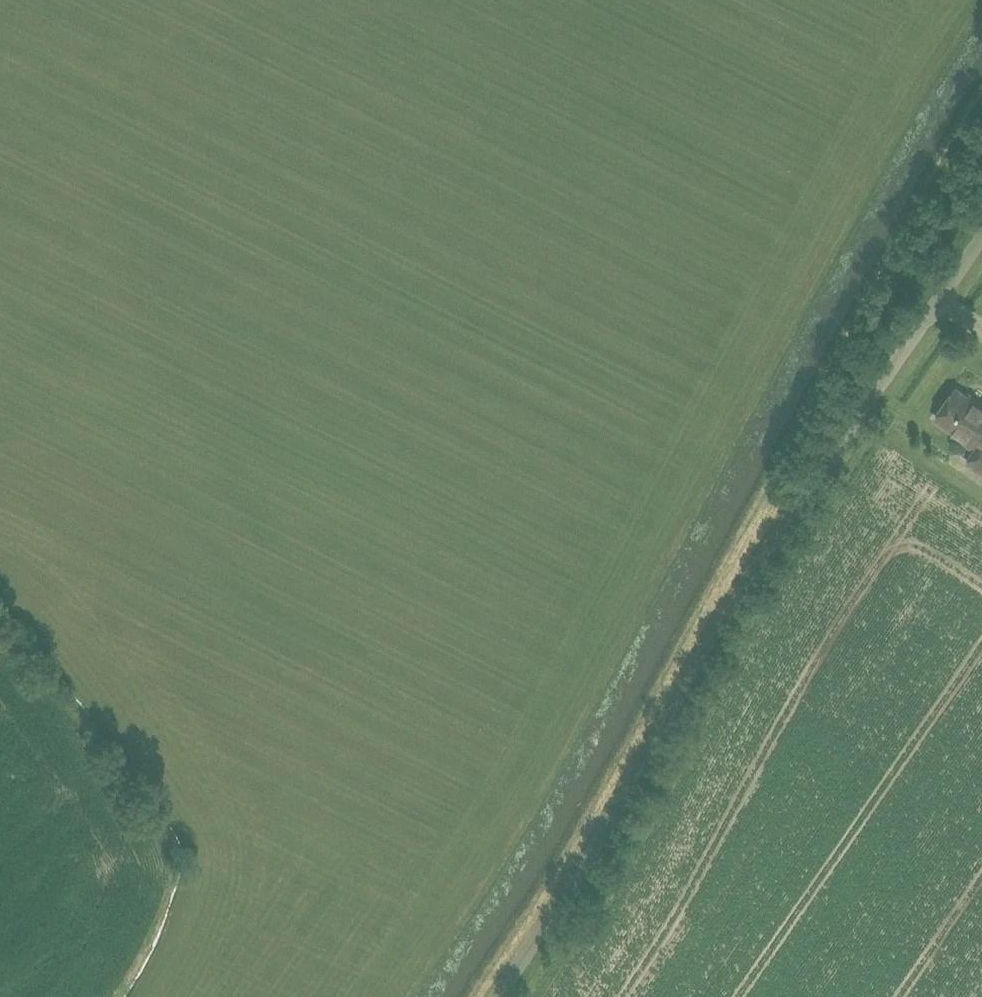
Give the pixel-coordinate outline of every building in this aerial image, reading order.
[(969,396),(968,398),(956,390),(936,418),(966,438),(964,441),(968,443),(979,426),(981,428),(981,405),(969,396)] [(968,443),(977,450),(968,463),(981,473),(981,428),(979,426),(968,443)]
